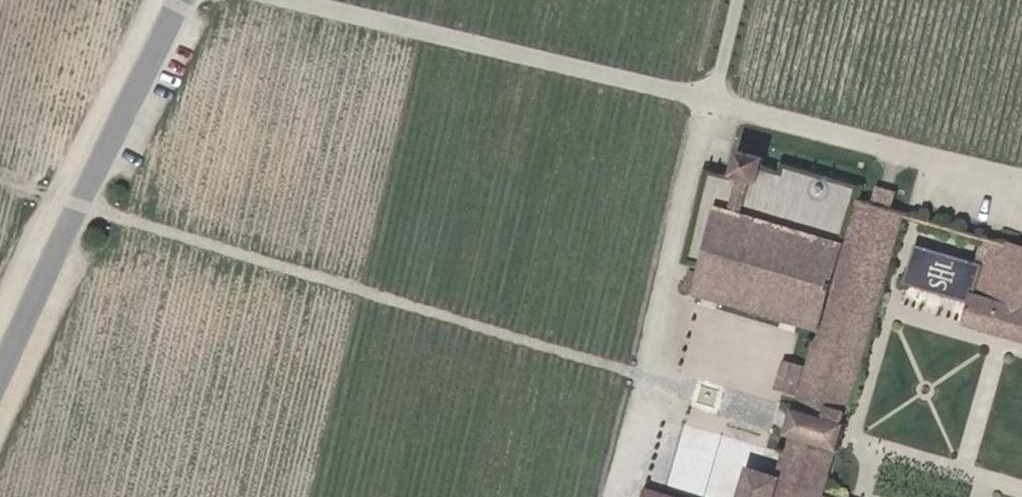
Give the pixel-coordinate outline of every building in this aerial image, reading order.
[(810,329),(846,201),(749,174),(753,158),(729,151),(726,168),(718,167),(684,294),(810,329)] [(878,184),(874,200),(893,204),(897,189),(878,184)] [(810,329),(808,334),(807,338),(786,413),(779,412),(773,433),(779,435),(766,479),(749,472),(741,496),(836,496),(811,490),(892,210),(849,197),(848,197),(846,201),(810,329)] [(913,237),(901,275),(966,295),(960,315),(1021,334),(1021,251),(976,237),(971,255),(913,237)] [(780,390),(787,368),(769,363),(762,384),(780,390)]
